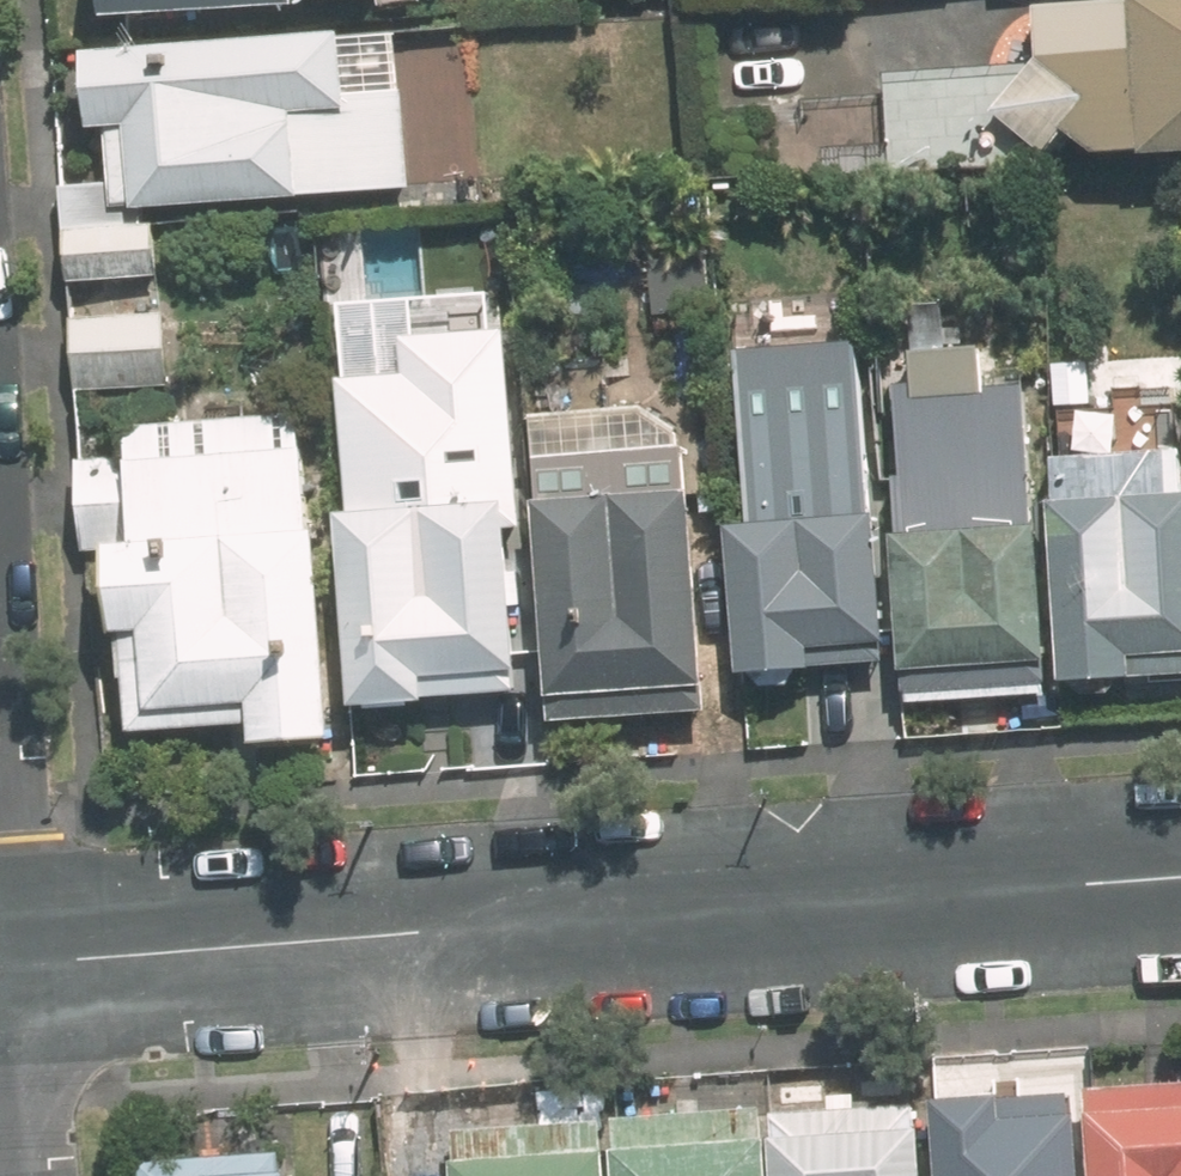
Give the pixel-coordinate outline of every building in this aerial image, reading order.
[(1052,64),(897,69),(901,179),(1066,173),(1065,148),(1180,144),(1180,0),(1049,0),(1052,64)] [(415,31),(101,40),(103,129),(120,128),(123,205),(480,194),(476,70),(416,72),(415,31)] [(511,200),(422,205),(427,291),(515,286),(511,200)] [(175,220),(76,220),(76,280),(175,281),(175,220)] [(537,292),(485,291),(483,372),(535,373),(537,292)] [(174,308),(76,311),(79,393),(176,389),(174,308)] [(889,649),(871,335),(740,342),(750,514),(734,515),(743,678),(818,674),(817,653),(889,649)] [(936,387),(908,388),(916,698),(1057,695),(1048,382),(1003,383),(1002,338),(934,339),(936,387)] [(704,397),(545,407),(566,716),(725,706),(704,397)] [(338,725),(326,413),(153,420),(154,446),(93,449),(97,538),(131,537),(138,723),(265,717),(266,728),(338,725)] [(513,420),(343,429),(359,730),(529,721),(513,420)] [(1061,445),(1072,680),(1151,677),(1149,644),(1180,643),(1180,439),(1061,445)] [(1100,1175),(1180,1175),(1180,1067),(1093,1074),(1100,1175)] [(943,1089),(949,1175),(1087,1175),(1080,1079),(943,1089)] [(930,1085),(778,1095),(783,1175),(937,1175),(930,1085)] [(626,1175),(783,1175),(778,1095),(621,1106),(626,1175)] [(621,1106),(456,1118),(455,1096),(388,1101),(393,1175),(626,1175),(621,1106)] [(139,1155),(140,1175),(300,1175),(298,1145),(139,1155)]
